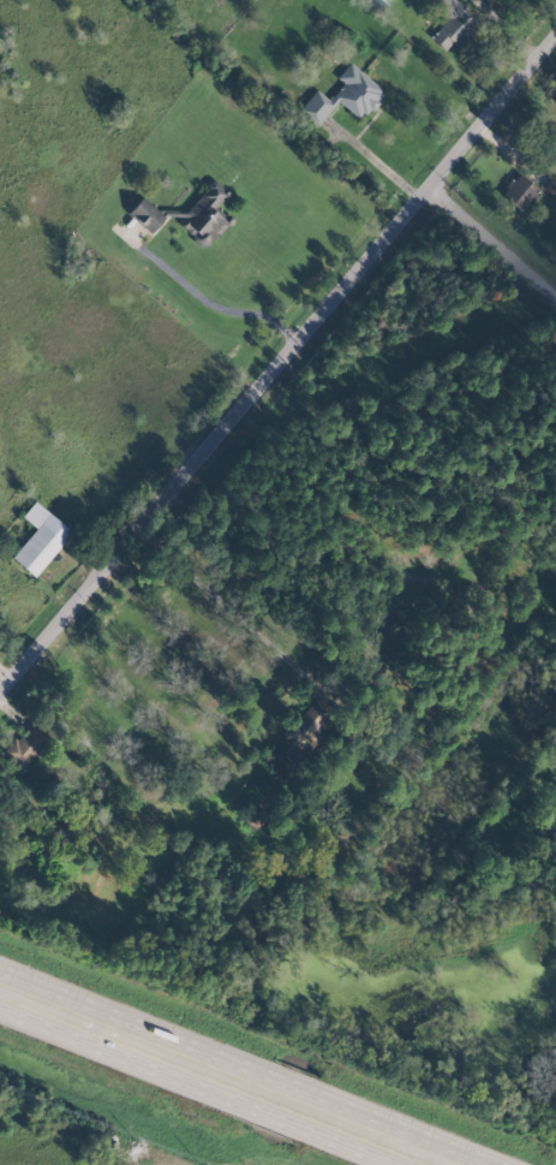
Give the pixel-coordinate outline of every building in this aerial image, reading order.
[(379,11),(389,0),(366,0),(379,11)] [(447,53),(477,20),(455,0),(425,0),(446,19),(430,37),(447,53)] [(315,89),(298,110),(316,125),(336,101),(360,121),(384,92),(349,62),(336,78),(342,83),(328,100),(315,89)] [(537,188),(516,174),(500,197),(521,211),(537,188)] [(177,219),(205,245),(228,219),(215,207),(228,193),(213,180),(177,219)] [(151,232),(164,214),(138,197),(126,215),(151,232)] [(71,533),(34,501),(21,516),(35,528),(11,557),(34,577),(71,533)] [(389,636),(398,620),(386,613),(376,628),(389,636)] [(265,758),(284,773),(305,747),(309,751),(320,737),(316,734),(333,712),(313,696),(265,758)] [(0,754),(18,771),(49,739),(30,722),(0,754)]
